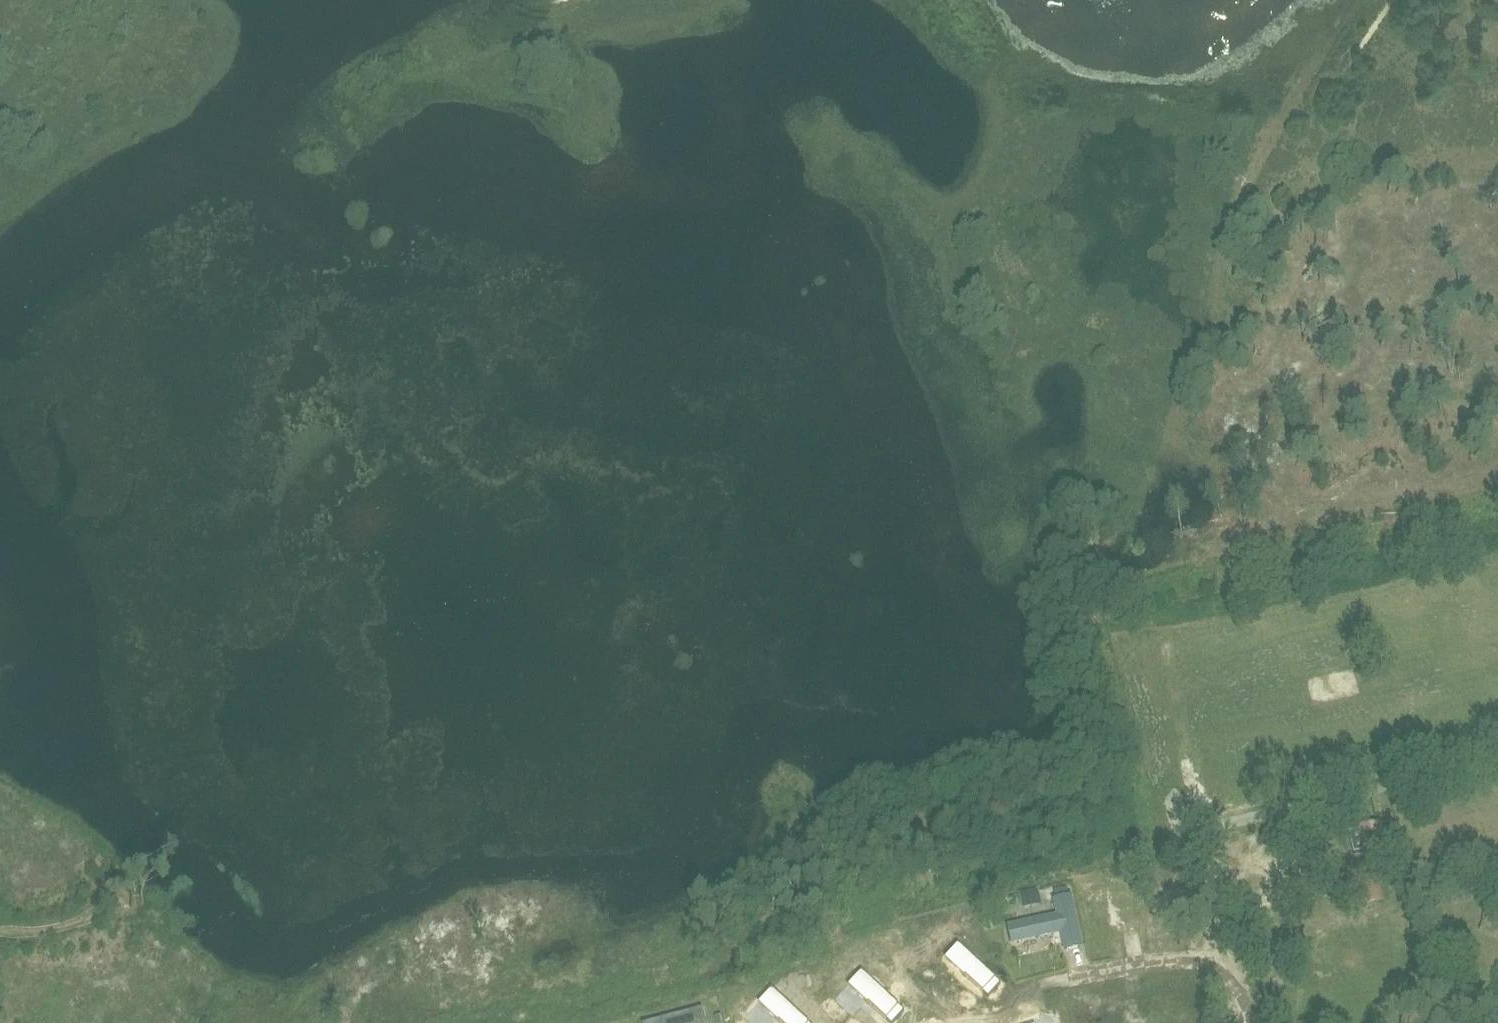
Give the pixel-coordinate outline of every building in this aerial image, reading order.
[(1390,823),(1377,826),(1382,847),(1395,844),(1390,823)] [(1361,830),(1348,833),(1353,854),(1366,851),(1361,830)] [(1021,907),(1041,904),(1039,889),(1019,892),(1021,907)] [(1059,918),(1007,929),(1010,943),(1062,932),(1066,949),(1068,949),(1069,951),(1077,949),(1078,947),(1080,947),(1069,897),(1055,900),(1059,918)] [(959,946),(946,960),(988,999),(1001,985),(959,946)] [(862,974),(850,988),(888,1022),(895,1022),(904,1013),(862,974)] [(780,1022),(809,1022),(775,990),(761,1004),(780,1022)] [(702,1010),(654,1022),(705,1022),(702,1010)]
